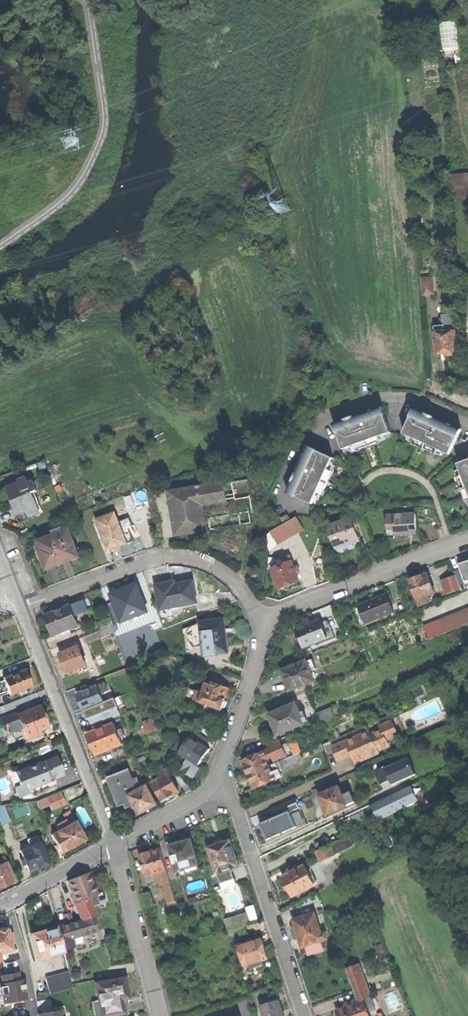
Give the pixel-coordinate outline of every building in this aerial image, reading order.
[(443,22),(445,49),(462,48),(459,21),(443,22)] [(467,199),(467,173),(452,175),(453,184),(450,185),(451,195),(454,195),(454,200),(467,199)] [(422,294),(433,294),(432,279),(421,280),(422,294)] [(444,325),(444,331),(456,330),(455,314),(443,315),(444,325)] [(457,353),(456,330),(444,331),(436,331),(437,354),(442,354),(446,354),(448,355),(453,355),(454,353),(457,353)] [(349,448),(359,444),(361,449),(377,443),(375,439),(385,435),(391,433),(381,407),(368,412),(334,424),(343,450),(349,448)] [(415,409),(404,433),(410,436),(419,440),(417,445),(432,452),(434,448),(444,452),(450,454),(461,430),(448,424),(415,409)] [(452,457),(450,454),(444,452),(442,456),(432,452),(417,445),(408,441),(410,436),(404,433),(398,434),(391,433),(391,436),(386,439),(377,443),(361,449),(351,452),(349,448),(343,450),(341,453),(363,478),(373,470),(381,467),(381,463),(387,462),(397,462),(397,466),(408,467),(417,471),(422,474),(425,477),(427,479),(452,457)] [(408,441),(417,445),(419,440),(410,436),(408,441)] [(315,498),(319,489),(324,491),(332,475),(327,473),(331,464),(334,459),(309,447),(303,459),(287,493),(312,504),(315,498)] [(442,456),(444,452),(434,448),(432,452),(442,456)] [(458,464),(461,470),(464,480),(460,481),(465,498),(467,497),(467,460),(458,464)] [(30,516),(40,512),(38,506),(32,493),(37,491),(33,482),(28,483),(26,477),(20,480),(21,483),(9,488),(12,495),(19,513),(28,510),(30,516)] [(223,483),(201,487),(197,488),(169,493),(172,511),(177,534),(206,529),(202,504),(226,500),(223,483)] [(319,500),(324,491),(319,489),(315,498),(319,500)] [(109,550),(126,543),(121,529),(118,522),(115,513),(98,520),(105,541),(109,550)] [(283,524),(290,520),(288,515),(281,519),(283,524)] [(411,534),(416,534),(415,515),(405,515),(387,516),(388,529),(394,528),(394,535),(410,534),(411,534)] [(121,529),(128,527),(132,525),(129,518),(118,522),(121,529)] [(270,532),(277,544),(298,532),(303,530),(296,518),(270,532)] [(352,543),(359,540),(355,527),(352,519),(328,527),(335,547),(351,541),(352,543)] [(128,527),(121,529),(126,543),(133,541),(128,527)] [(69,529),(64,531),(54,535),(40,541),(41,544),(42,547),(39,548),(47,570),(80,557),(69,529)] [(279,589),(299,582),(297,574),(294,568),(290,556),(282,558),(285,564),(272,569),(279,589)] [(467,582),(467,561),(463,562),(459,564),(461,569),(466,583),(467,582)] [(458,585),(466,583),(461,569),(454,572),(455,577),(458,585)] [(410,581),(417,600),(430,596),(435,594),(428,574),(426,575),(422,576),(410,581)] [(442,581),(447,594),(460,589),(458,585),(455,577),(454,577),(442,581)] [(161,609),(196,603),(193,582),(175,586),(175,583),(174,583),(157,586),(161,609)] [(110,606),(117,623),(149,611),(138,583),(124,588),(126,592),(120,594),(115,596),(117,603),(110,606)] [(67,602),(69,606),(71,605),(85,600),(88,607),(91,606),(87,595),(67,602)] [(359,606),(366,623),(378,618),(394,612),(387,595),(376,600),(374,601),(359,606)] [(430,596),(417,600),(420,606),(432,602),(430,596)] [(71,605),(76,620),(88,615),(85,608),(88,607),(85,600),(71,605)] [(54,636),(64,632),(70,629),(79,626),(76,620),(71,605),(69,606),(46,615),(54,636)] [(430,641),(467,625),(467,609),(424,627),(430,641)] [(111,618),(97,624),(99,631),(111,626),(113,625),(111,618)] [(302,621),(305,626),(311,624),(309,618),(305,620),(302,621)] [(225,628),(224,620),(221,620),(201,623),(205,655),(226,653),(223,632),(223,630),(225,630),(225,628)] [(327,639),(323,627),(321,623),(320,620),(311,624),(305,626),(296,630),(299,637),(303,648),(327,639)] [(336,638),(330,624),(323,627),(327,639),(328,641),(336,638)] [(114,634),(111,626),(99,631),(98,631),(100,638),(101,639),(114,634)] [(455,632),(448,635),(450,642),(458,639),(455,632)] [(85,664),(79,648),(74,650),(72,650),(70,651),(61,654),(68,671),(77,668),(85,664)] [(315,681),(311,672),(316,670),(313,660),(307,662),(307,661),(282,671),(283,674),(290,691),(301,686),(315,681)] [(87,670),(85,664),(77,668),(79,673),(87,670)] [(131,667),(124,669),(114,673),(115,677),(133,670),(131,667)] [(10,695),(19,692),(24,689),(32,686),(25,670),(4,678),(4,680),(8,690),(10,695)] [(8,690),(4,680),(0,682),(0,694),(8,690)] [(221,686),(214,683),(207,681),(203,693),(197,691),(194,700),(207,704),(221,709),(222,709),(223,708),(225,708),(227,702),(225,700),(229,688),(221,686)] [(98,686),(101,693),(108,691),(105,683),(98,686)] [(101,693),(98,686),(89,689),(86,691),(77,694),(84,711),(87,710),(105,703),(101,693)] [(413,699),(423,694),(420,687),(410,691),(413,699)] [(90,717),(91,719),(118,708),(115,699),(105,703),(87,710),(90,717)] [(219,715),(221,709),(207,704),(205,710),(219,715)] [(270,715),(278,734),(304,723),(308,721),(303,711),(299,713),(296,704),(278,711),(270,715)] [(22,728),(25,736),(39,730),(48,727),(40,706),(17,715),(22,728)] [(118,708),(91,719),(94,726),(121,715),(118,708)] [(319,722),(334,716),(331,709),(319,714),(316,715),(319,722)] [(22,728),(17,715),(16,711),(0,718),(0,720),(2,725),(8,723),(11,733),(22,728)] [(153,719),(145,722),(147,727),(149,733),(150,733),(158,730),(153,719)] [(370,734),(377,750),(389,745),(386,740),(398,735),(392,721),(380,726),(381,730),(370,734)] [(122,744),(119,737),(117,732),(114,724),(104,728),(97,731),(88,734),(97,755),(122,744)] [(117,732),(119,737),(125,735),(123,729),(117,732)] [(39,730),(25,736),(27,740),(41,735),(40,732),(39,730)] [(378,753),(377,750),(370,734),(369,731),(332,747),(338,760),(352,754),(355,761),(355,763),(378,753)] [(196,732),(193,737),(205,745),(207,743),(208,740),(196,732)] [(186,746),(181,754),(189,759),(199,766),(211,749),(205,745),(193,737),(193,736),(186,746)] [(269,750),(265,751),(268,759),(266,760),(269,766),(276,763),(285,759),(287,758),(279,740),(273,743),(267,745),(269,750)] [(175,750),(181,754),(186,746),(181,742),(175,750)] [(324,749),(321,743),(309,748),(312,754),(324,749)] [(245,768),(248,775),(269,766),(266,760),(268,759),(265,751),(242,761),(244,765),(245,768)] [(285,759),(276,763),(279,769),(303,758),(301,752),(287,758),(285,759)] [(394,786),(419,776),(410,755),(385,766),(386,767),(392,782),(393,785),(394,786)] [(54,780),(64,776),(57,757),(39,763),(15,773),(20,785),(26,783),(29,790),(54,780)] [(201,767),(199,766),(189,759),(182,769),(194,777),(201,767)] [(269,766),(248,775),(252,783),(253,784),(255,789),(277,779),(274,773),(272,774),(271,773),(269,766)] [(380,787),(392,782),(386,767),(374,772),(380,787)] [(125,804),(132,801),(129,795),(137,791),(128,769),(107,778),(119,806),(125,804)] [(161,778),(153,783),(163,801),(176,794),(179,792),(170,776),(166,770),(159,774),(161,778)] [(278,770),(271,773),(272,774),(274,773),(277,779),(281,777),(280,774),(278,770)] [(129,795),(132,801),(135,806),(139,814),(149,809),(157,805),(147,786),(137,791),(129,795)] [(411,786),(372,805),(377,815),(381,813),(383,818),(418,801),(411,786)] [(327,815),(347,806),(343,795),(339,787),(332,790),(327,792),(319,795),(327,815)] [(52,810),(66,804),(61,792),(47,798),(50,805),(52,810)] [(343,795),(347,806),(356,803),(351,792),(343,795)] [(47,798),(36,802),(39,810),(50,805),(47,798)] [(270,809),(274,818),(274,819),(290,812),(300,808),(296,798),(270,809)] [(127,809),(135,806),(132,801),(125,804),(126,807),(127,809)] [(10,822),(4,805),(0,806),(0,824),(1,825),(10,822)] [(260,824),(267,840),(297,827),(290,812),(274,819),(274,818),(267,821),(260,824)] [(223,815),(214,819),(221,840),(223,840),(225,842),(231,840),(238,861),(242,859),(229,818),(223,815)] [(57,825),(60,830),(68,826),(65,820),(57,825)] [(75,822),(68,826),(60,830),(51,835),(57,845),(61,852),(84,840),(75,822)] [(320,861),(354,845),(349,836),(316,852),(320,861)] [(31,841),(33,846),(40,843),(38,838),(31,841)] [(217,873),(231,868),(239,866),(238,861),(231,840),(225,842),(223,840),(221,840),(219,841),(217,841),(215,843),(215,845),(209,847),(217,873)] [(177,870),(181,869),(185,867),(198,864),(191,841),(171,846),(174,858),(177,870)] [(48,863),(40,843),(33,846),(21,851),(24,859),(25,861),(26,863),(29,871),(48,863)] [(220,883),(217,873),(209,847),(203,849),(217,891),(222,889),(220,883)] [(154,875),(167,871),(161,849),(140,855),(146,877),(154,875)] [(6,862),(0,864),(0,888),(14,881),(6,862)] [(198,864),(185,867),(186,871),(189,870),(189,873),(199,870),(198,864)] [(304,866),(297,869),(290,873),(287,874),(284,876),(282,877),(292,897),(314,886),(304,866)] [(217,873),(220,883),(234,879),(231,868),(217,873)] [(163,882),(169,880),(167,871),(154,875),(156,880),(157,884),(163,882)] [(76,902),(90,897),(96,895),(87,873),(68,881),(73,892),(76,902)] [(234,879),(220,883),(222,889),(236,885),(234,879)] [(169,902),(175,901),(169,880),(163,882),(168,900),(169,902)] [(249,881),(238,884),(246,908),(254,905),(258,919),(250,921),(249,922),(250,923),(262,920),(249,881)] [(102,893),(96,895),(90,897),(94,910),(106,906),(102,893)] [(143,895),(141,896),(145,907),(152,905),(149,894),(143,895)] [(94,910),(90,897),(76,902),(85,920),(94,917),(96,917),(94,910)] [(189,905),(199,903),(197,897),(187,900),(189,905)] [(175,901),(169,902),(173,918),(179,916),(175,901)] [(254,905),(246,908),(250,921),(258,919),(254,905)] [(247,913),(225,920),(228,930),(243,926),(250,923),(249,922),(247,913)] [(323,941),(324,940),(322,934),(315,913),(293,920),(299,936),(302,947),(303,947),(323,941)] [(96,917),(94,917),(97,931),(104,929),(106,928),(102,916),(96,918),(96,917)] [(97,931),(94,917),(85,920),(61,927),(57,928),(61,941),(71,939),(73,938),(81,936),(97,931)] [(246,934),(243,926),(228,930),(231,938),(246,934)] [(12,951),(10,944),(13,944),(12,938),(12,934),(8,934),(7,929),(5,929),(4,927),(0,928),(0,953),(12,951)] [(52,929),(31,935),(38,959),(64,951),(61,941),(57,928),(52,929)] [(71,939),(61,941),(64,951),(73,948),(71,939)] [(248,944),(238,946),(240,953),(244,966),(251,963),(253,969),(263,965),(262,961),(268,959),(262,939),(253,942),(250,943),(248,944)] [(325,948),(323,941),(303,947),(306,954),(325,948)] [(354,990),(357,1000),(362,999),(369,996),(363,979),(358,965),(346,970),(353,987),(354,990)] [(50,994),(72,988),(72,985),(68,972),(45,979),(50,994)] [(95,983),(98,1000),(101,1015),(107,1015),(124,1013),(122,1005),(121,999),(125,999),(128,998),(125,978),(95,983)] [(362,999),(357,1000),(352,1002),(353,1005),(351,1005),(337,1010),(339,1015),(368,1015),(362,999)] [(92,1002),(94,1015),(101,1015),(98,1000),(92,1002)] [(260,1006),(263,1015),(284,1015),(283,1012),(279,1000),(272,1003),(260,1006)] [(129,1014),(129,1011),(126,1004),(122,1005),(124,1013),(107,1015),(121,1015),(129,1014)]
